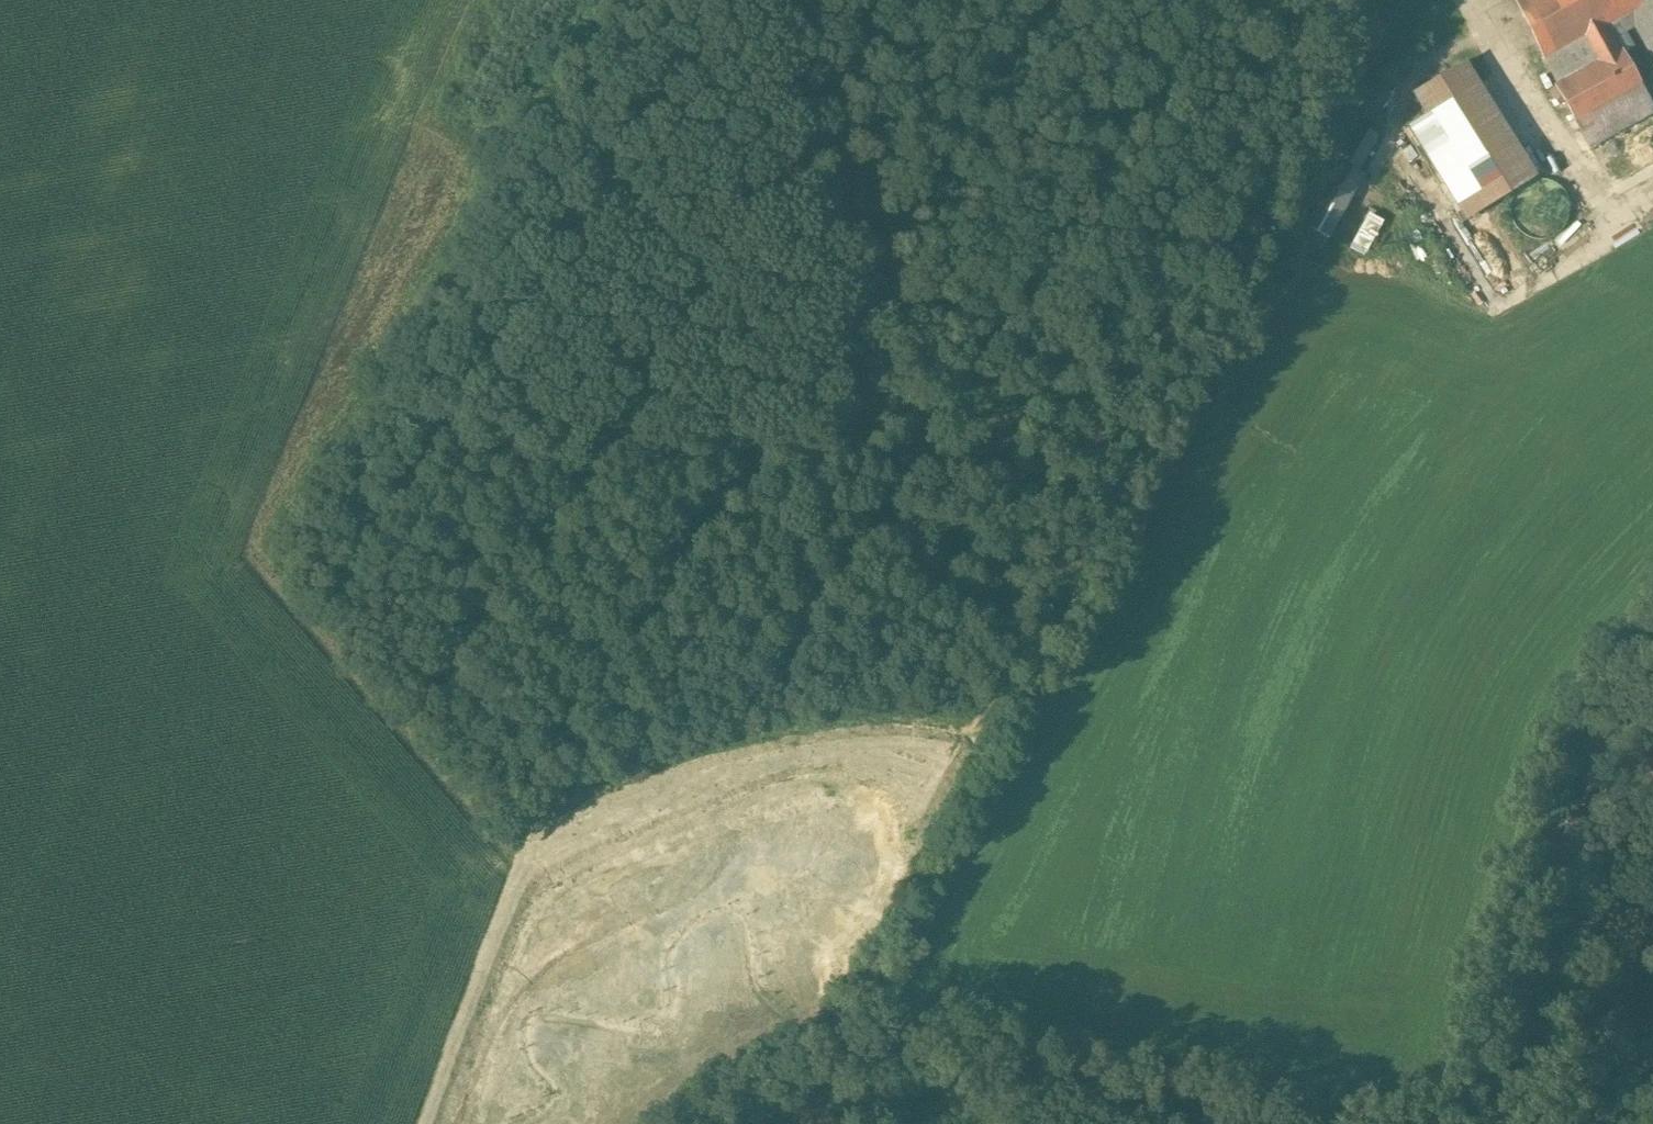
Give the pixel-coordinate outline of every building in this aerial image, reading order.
[(1538,47),(1564,33),(1569,43),(1602,24),(1641,2),(1639,0),(1515,0),(1538,47)] [(1641,2),(1602,24),(1610,38),(1633,25),(1652,60),(1652,0),(1645,0),(1641,2)] [(1602,24),(1569,43),(1564,33),(1538,47),(1556,85),(1554,86),(1573,120),(1640,83),(1621,49),(1617,51),(1610,38),(1602,24)] [(1463,62),(1417,90),(1431,112),(1408,127),(1464,217),(1533,175),(1463,62)] [(1573,120),(1588,147),(1652,111),(1652,107),(1640,83),(1573,120)] [(1376,135),(1357,124),(1337,158),(1339,159),(1356,169),(1376,135)] [(1356,169),(1339,159),(1311,207),(1334,220),(1361,172),(1356,169)] [(1551,181),(1547,180),(1543,179),(1538,178),(1531,180),(1526,182),(1521,185),(1518,187),(1516,189),(1514,193),(1512,197),(1511,201),(1510,204),(1510,209),(1510,213),(1511,216),(1512,219),(1513,221),(1514,225),(1517,228),(1520,231),(1523,233),(1527,235),(1532,237),(1540,238),(1547,237),(1552,235),(1556,233),(1559,230),(1562,228),(1565,224),(1567,220),(1568,217),(1569,213),(1569,207),(1569,202),(1567,198),(1566,194),(1564,192),(1561,188),(1557,184),(1555,183),(1551,181)] [(1383,254),(1396,220),(1375,212),(1362,246),(1383,254)]
